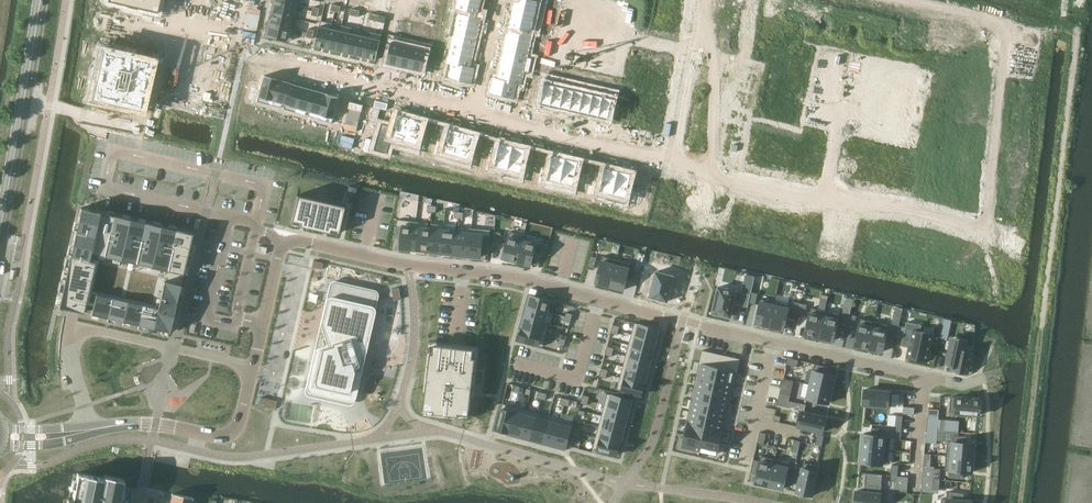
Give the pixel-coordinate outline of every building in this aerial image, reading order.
[(106,0),(157,12),(159,0),(107,0),(106,0)] [(458,7),(479,12),(481,2),(470,0),(460,0),(458,7)] [(515,6),(536,11),(538,1),(534,0),(517,0),(515,6)] [(659,7),(679,12),(682,1),(677,0),(661,0),(659,7)] [(760,9),(781,13),(784,2),(776,0),(762,0),(760,9)] [(812,18),(823,21),(828,0),(826,0),(816,0),(812,18)] [(828,0),(823,21),(834,23),(839,3),(828,0)] [(291,17),(293,6),(273,2),(270,13),(291,17)] [(839,3),(834,23),(845,26),(850,5),(839,3)] [(850,5),(845,26),(855,28),(860,8),(850,5)] [(515,6),(513,16),(534,20),(536,11),(515,6)] [(460,8),(457,21),(480,27),(483,13),(479,12),(458,7),(458,8),(460,8)] [(659,7),(656,18),(677,23),(679,12),(659,7)] [(860,8),(855,28),(864,30),(869,10),(860,8)] [(760,9),(758,20),(778,25),(781,13),(760,9)] [(869,10),(864,30),(876,33),(881,12),(869,10)] [(883,11),(879,31),(891,34),(895,13),(883,11)] [(268,23),(288,28),(291,17),(270,13),(268,23)] [(895,13),(891,34),(902,37),(907,16),(895,13)] [(513,16),(511,25),(534,30),(532,29),(534,20),(513,16)] [(907,16),(902,37),(914,39),(919,19),(907,16)] [(919,19),(914,39),(925,42),(930,21),(919,19)] [(758,20),(755,32),(756,32),(779,37),(776,36),(778,25),(758,20)] [(457,21),(454,35),(477,40),(480,27),(457,21)] [(930,21),(925,42),(938,45),(942,24),(930,21)] [(285,40),(288,28),(268,23),(265,35),(285,40)] [(320,25),(315,46),(327,48),(331,28),(320,25)] [(511,25),(508,39),(531,44),(534,30),(511,25)] [(327,48),(336,51),(341,30),(331,28),(327,48)] [(346,53),(351,32),(341,30),(336,51),(346,53)] [(351,32),(346,53),(356,55),(360,35),(351,32)] [(755,32),(758,33),(756,44),(776,49),(779,37),(756,32),(755,32)] [(370,37),(360,35),(356,55),(365,57),(370,37)] [(454,35),(451,48),(474,54),(477,40),(454,35)] [(365,57),(377,60),(381,39),(370,37),(365,57)] [(508,39),(505,52),(527,57),(531,44),(508,39)] [(404,44),(393,42),(388,62),(400,65),(404,44)] [(400,65),(411,67),(415,47),(404,44),(400,65)] [(756,44),(753,56),(765,58),(788,63),(774,60),(776,49),(756,44)] [(427,49),(415,47),(411,67),(422,70),(427,49)] [(152,60),(102,48),(90,98),(140,110),(152,60)] [(451,48),(448,62),(471,67),(474,54),(451,48)] [(505,52),(502,66),(524,71),(527,57),(505,52)] [(753,56),(767,59),(765,68),(785,73),(788,63),(765,58),(753,56)] [(448,62),(452,63),(449,77),(472,82),(475,68),(471,67),(448,62)] [(499,79),(521,84),(524,71),(502,66),(499,79)] [(648,66),(646,78),(666,82),(669,71),(648,66)] [(765,68),(763,78),(783,83),(785,73),(765,68)] [(270,100),(276,79),(264,76),(260,89),(253,87),(249,100),(257,102),(258,97),(270,100)] [(494,78),(491,92),(514,97),(517,84),(521,85),(521,84),(499,79),(494,78)] [(646,78),(643,89),(664,94),(666,82),(646,78)] [(763,78),(760,88),(781,92),(783,83),(763,78)] [(276,79),(270,100),(281,103),(282,103),(288,83),(287,82),(276,80),(276,79)] [(545,82),(540,103),(551,105),(555,85),(545,82)] [(288,83),(282,103),(285,104),(296,107),(302,87),(290,83),(288,83)] [(555,85),(551,105),(560,107),(565,87),(555,85)] [(310,111),(315,90),(313,90),(302,87),(296,107),(307,110),(310,111)] [(565,87),(560,107),(570,110),(575,89),(565,87)] [(760,88),(758,97),(779,102),(781,92),(760,88)] [(575,89),(570,110),(580,112),(584,91),(575,89)] [(643,89),(640,101),(661,105),(664,94),(643,89)] [(321,114),(322,114),(328,93),(327,93),(327,94),(316,91),(315,90),(310,111),(311,111),(321,114)] [(584,91),(580,112),(589,114),(594,94),(584,91)] [(328,93),(322,114),(333,118),(332,123),(340,125),(343,112),(336,110),(340,97),(328,93)] [(594,94),(589,114),(599,116),(604,96),(594,94)] [(604,96),(599,116),(609,119),(614,98),(604,96)] [(758,97),(756,107),(777,112),(779,102),(758,97)] [(640,101),(638,112),(658,117),(661,105),(640,101)] [(756,107),(754,117),(763,119),(773,122),(774,122),(777,112),(756,107)] [(638,112),(635,124),(645,127),(644,128),(652,130),(652,128),(656,129),(658,117),(638,112)] [(382,123),(374,150),(387,153),(390,142),(403,146),(404,141),(411,117),(398,113),(394,126),(382,123)] [(411,117),(404,141),(417,144),(416,149),(424,152),(427,138),(420,136),(424,120),(411,117)] [(438,141),(434,154),(441,157),(443,151),(456,155),(463,131),(449,127),(445,143),(438,141)] [(463,131),(456,155),(469,159),(468,164),(475,166),(479,152),(472,150),(476,135),(463,131)] [(489,156),(486,170),(494,172),(495,166),(508,170),(514,145),(500,142),(497,158),(489,156)] [(514,145),(508,170),(521,173),(520,178),(528,180),(531,166),(523,164),(527,148),(514,145)] [(747,146),(742,166),(752,169),(757,148),(747,146)] [(757,148),(752,169),(762,171),(766,150),(757,148)] [(766,150),(762,171),(771,173),(776,152),(766,150)] [(776,152),(771,173),(781,175),(781,173),(782,173),(786,155),(776,152)] [(782,173),(781,173),(791,175),(796,155),(786,153),(786,155),(782,173)] [(542,169),(538,182),(546,184),(547,179),(561,182),(566,158),(553,154),(549,170),(542,169)] [(796,155),(791,175),(801,177),(805,157),(796,155)] [(805,157),(801,177),(810,180),(815,159),(805,157)] [(838,157),(833,178),(844,181),(849,160),(838,157)] [(566,158),(561,182),(574,185),(573,190),(580,192),(583,178),(576,177),(580,161),(566,158)] [(815,159),(810,180),(821,182),(825,162),(815,159)] [(849,160),(844,181),(855,183),(860,163),(849,160)] [(860,163),(855,183),(866,186),(871,165),(860,163)] [(871,165),(866,186),(877,188),(878,186),(882,168),(871,165)] [(882,168),(878,186),(889,188),(893,168),(882,165),(882,168)] [(594,181),(591,194),(599,196),(600,191),(613,194),(619,170),(606,167),(602,183),(594,181)] [(893,168),(889,188),(900,191),(904,170),(893,168)] [(619,170),(613,194),(626,197),(625,202),(633,204),(636,191),(629,189),(632,173),(619,170)] [(904,170),(900,191),(911,194),(916,173),(904,170)] [(349,186),(345,202),(353,204),(357,188),(349,186)] [(296,195),(290,223),(291,223),(292,219),(300,221),(299,225),(305,226),(306,223),(314,224),(313,228),(320,200),(296,195)] [(320,200),(313,228),(314,228),(315,225),(323,226),(322,230),(328,232),(329,228),(337,230),(336,233),(337,234),(343,206),(320,200)] [(764,206),(759,226),(771,229),(776,209),(764,206)] [(80,208),(58,306),(169,332),(192,233),(80,208)] [(776,209),(771,229),(783,232),(788,212),(776,209)] [(398,220),(396,233),(403,234),(402,239),(401,248),(413,249),(417,222),(398,220)] [(417,222),(413,249),(426,251),(429,223),(417,222)] [(432,223),(428,251),(441,253),(444,225),(432,223)] [(444,225),(441,253),(453,254),(456,232),(457,225),(445,224),(445,225),(444,225)] [(459,227),(456,254),(468,256),(471,228),(459,227)] [(471,228),(468,256),(481,257),(482,243),(489,244),(491,230),(471,228)] [(510,231),(503,258),(517,262),(523,240),(525,235),(524,235),(510,231)] [(523,240),(517,262),(531,265),(537,244),(523,240)] [(542,243),(540,254),(546,255),(549,245),(542,243)] [(591,256),(588,266),(594,268),(597,258),(591,256)] [(603,256),(596,283),(610,286),(617,260),(603,256)] [(617,260),(610,286),(624,290),(631,263),(617,260)] [(312,267),(322,269),(323,263),(313,261),(312,267)] [(635,268),(632,278),(639,280),(642,269),(635,268)] [(656,269),(649,297),(667,301),(675,274),(656,269)] [(306,388),(306,389),(306,390),(306,391),(307,391),(307,392),(308,392),(309,393),(348,402),(349,402),(350,402),(351,402),(351,401),(352,401),(352,400),(353,400),(353,399),(353,398),(360,369),(354,350),(366,346),(377,295),(378,295),(377,294),(377,293),(377,292),(376,291),(375,291),(375,290),(374,290),(335,281),(334,281),(333,281),(332,282),(331,282),(330,283),(330,284),(321,324),(325,340),(317,342),(306,388)] [(400,287),(392,289),(394,300),(402,299),(400,287)] [(719,287),(713,313),(730,316),(733,304),(748,307),(751,294),(719,287)] [(752,292),(749,303),(756,304),(758,294),(752,292)] [(531,295),(528,307),(553,313),(556,302),(531,295)] [(775,302),(770,327),(784,330),(789,305),(788,305),(790,298),(777,295),(775,302)] [(846,301),(844,313),(850,314),(854,299),(849,298),(849,302),(846,301)] [(761,299),(756,323),(770,327),(775,302),(761,299)] [(795,302),(792,313),(799,314),(801,303),(795,302)] [(801,303),(799,314),(805,315),(807,305),(801,303)] [(528,307),(525,317),(550,324),(553,313),(528,307)] [(896,307),(892,324),(893,324),(900,325),(903,308),(896,307)] [(811,308),(805,335),(819,338),(825,311),(811,308)] [(825,311),(819,338),(833,341),(839,314),(825,311)] [(844,313),(841,323),(848,325),(850,314),(844,313)] [(850,314),(848,325),(854,326),(857,316),(850,314)] [(525,317),(523,328),(547,335),(550,324),(525,317)] [(944,319),(940,337),(948,339),(952,320),(944,318),(944,319)] [(860,319),(855,346),(869,349),(875,322),(860,319)] [(875,322),(869,349),(883,352),(889,325),(875,322)] [(907,322),(902,345),(909,347),(907,357),(928,362),(934,334),(920,331),(921,325),(907,322)] [(635,323),(632,334),(656,340),(659,329),(635,323)] [(893,324),(891,335),(897,336),(900,325),(893,324)] [(523,328),(519,340),(544,346),(547,335),(523,328)] [(632,334),(633,350),(657,356),(656,340),(632,334)] [(951,340),(946,363),(953,365),(952,369),(968,373),(972,353),(965,352),(967,343),(951,340)] [(426,391),(424,409),(434,410),(434,413),(446,414),(446,416),(447,417),(447,414),(459,416),(460,413),(470,414),(473,396),(475,396),(470,395),(471,384),(474,384),(475,372),(478,372),(478,371),(475,371),(477,358),(474,357),(475,349),(462,347),(462,345),(461,345),(461,347),(450,346),(450,343),(449,343),(449,345),(435,344),(434,352),(431,352),(430,365),(427,365),(427,366),(430,366),(428,379),(431,379),(429,391),(424,390),(424,391),(426,391)] [(633,350),(630,360),(654,367),(657,356),(633,350)] [(702,350),(699,364),(702,365),(719,369),(735,372),(738,373),(741,359),(702,350)] [(788,358),(786,364),(797,367),(799,360),(788,358)] [(630,360),(623,367),(647,373),(654,367),(630,360)] [(815,364),(810,384),(832,389),(835,375),(827,373),(828,367),(815,364)] [(702,365),(699,376),(716,380),(719,369),(702,365)] [(623,367),(620,377),(644,384),(647,373),(623,367)] [(719,369),(716,380),(733,384),(735,372),(719,369)] [(699,376),(697,388),(713,392),(716,380),(699,376)] [(620,377),(617,389),(641,395),(644,384),(620,377)] [(716,380),(713,392),(730,395),(733,384),(716,380)] [(810,384),(807,398),(829,403),(832,389),(810,384)] [(697,388),(694,400),(711,403),(713,392),(697,388)] [(865,389),(863,405),(891,407),(891,406),(899,407),(900,394),(892,393),(892,392),(865,389)] [(713,392),(711,403),(727,407),(730,395),(713,392)] [(780,392),(779,399),(789,401),(791,395),(780,392)] [(608,393),(605,405),(629,411),(632,400),(608,393)] [(261,397),(259,406),(275,409),(277,401),(261,397)] [(951,397),(949,412),(979,415),(981,400),(951,397)] [(779,399),(777,405),(788,407),(789,401),(779,399)] [(694,400),(691,411),(708,415),(711,403),(694,400)] [(789,401),(788,407),(799,410),(799,411),(796,426),(823,432),(826,417),(804,412),(806,405),(789,401)] [(503,403),(496,429),(508,432),(515,407),(503,403)] [(711,403),(708,415),(725,419),(727,407),(711,403)] [(605,405),(602,416),(626,422),(629,411),(605,405)] [(515,407),(508,432),(520,435),(526,410),(515,407)] [(904,407),(903,414),(914,415),(915,407),(904,407)] [(526,410),(520,435),(531,438),(538,413),(526,410)] [(691,411),(689,423),(706,427),(708,415),(691,411)] [(538,413),(531,438),(543,441),(549,416),(538,413)] [(708,415),(706,427),(722,430),(725,419),(708,415)] [(549,416),(543,441),(554,444),(561,419),(549,416)] [(602,416),(599,426),(623,433),(626,422),(602,416)] [(561,419),(554,444),(566,447),(573,422),(561,419)] [(945,420),(944,431),(959,432),(959,426),(960,421),(945,420)] [(689,423),(686,435),(703,438),(706,427),(689,423)] [(599,426),(596,437),(620,444),(623,433),(599,426)] [(706,427),(703,438),(720,442),(722,430),(706,427)] [(863,434),(862,448),(889,450),(890,436),(885,436),(886,429),(872,428),(872,434),(863,434)] [(944,431),(943,441),(947,442),(947,441),(953,442),(953,435),(958,435),(959,432),(944,431)] [(760,432),(757,443),(764,444),(766,434),(760,432)] [(818,434),(815,445),(822,446),(824,435),(818,434)] [(686,435),(683,446),(700,450),(703,438),(686,435)] [(947,442),(946,455),(973,458),(975,444),(966,443),(967,436),(958,435),(953,435),(953,442),(947,441),(947,442)] [(596,437),(593,449),(617,455),(620,444),(596,437)] [(703,438),(700,450),(717,454),(720,442),(703,438)] [(794,440),(792,451),(798,452),(801,441),(794,440)] [(862,448),(861,462),(888,465),(889,450),(862,448)] [(946,455),(945,470),(950,470),(949,477),(963,478),(964,471),(972,472),(973,458),(946,455)] [(754,459),(751,473),(757,474),(755,483),(769,486),(775,459),(761,456),(760,461),(754,459)] [(775,459),(769,486),(783,489),(785,481),(792,482),(795,469),(794,469),(788,467),(789,462),(775,459)] [(795,469),(792,482),(799,484),(797,492),(812,495),(819,466),(804,463),(802,468),(795,466),(794,469),(795,469)] [(73,499),(68,498),(67,502),(119,502),(124,479),(104,475),(103,478),(78,473),(73,499)] [(855,502),(885,502),(886,494),(881,493),(883,475),(866,473),(865,492),(856,491),(855,502)] [(941,502),(972,502),(972,501),(963,500),(964,493),(948,492),(947,499),(942,499),(941,502)] [(170,502),(192,502),(193,498),(172,494),(170,502)]
